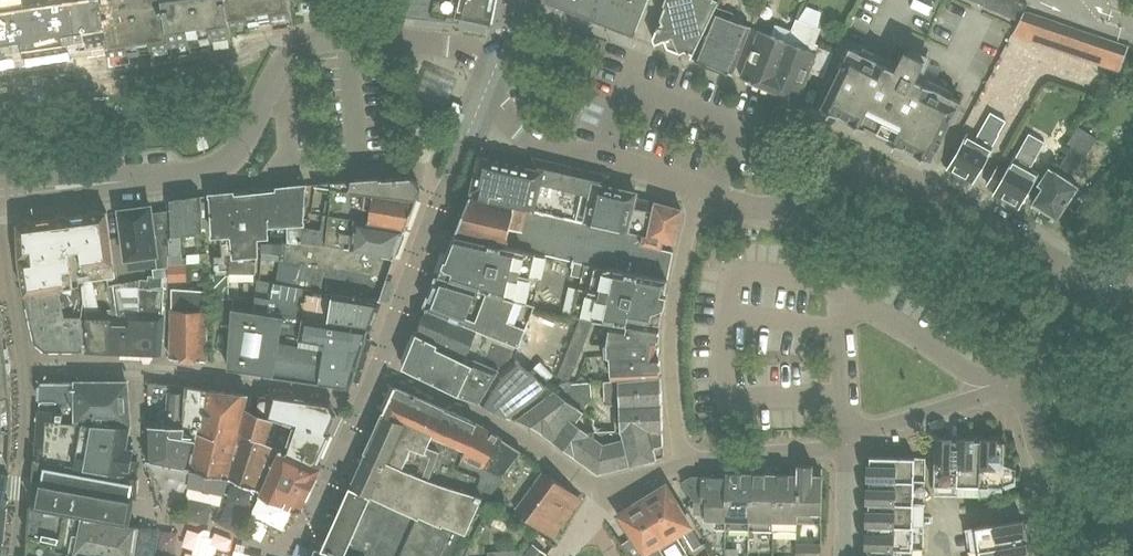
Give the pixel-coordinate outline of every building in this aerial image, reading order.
[(152,52),(152,48),(189,42),(189,47),(214,43),(213,39),(232,36),(230,23),(248,21),(249,25),(273,22),(272,17),(291,14),(289,0),(0,0),(0,57),(4,56),(4,61),(28,58),(28,53),(65,48),(66,53),(89,49),(89,44),(106,42),(108,54),(128,51),(129,56),(152,52)] [(496,0),(392,0),(392,13),(392,14),(457,21),(458,17),(492,24),(496,0)] [(543,1),(634,36),(648,0),(543,0),(543,1)] [(653,38),(656,44),(664,40),(668,49),(680,53),(686,51),(692,53),(691,58),(692,58),(720,0),(668,0),(653,38)] [(1017,21),(1022,8),(1024,5),(1014,0),(971,0),(1017,21)] [(1129,45),(1022,8),(1017,21),(1013,33),(1120,70),(1129,45)] [(751,28),(715,14),(712,20),(693,59),(733,74),(751,28)] [(799,99),(817,54),(815,53),(818,45),(812,43),(817,30),(795,21),(791,32),(792,32),(770,88),(799,99)] [(792,32),(791,32),(776,26),(772,36),(759,31),(741,77),(770,88),(792,32)] [(916,79),(925,60),(913,54),(904,73),(850,47),(821,107),(839,116),(844,106),(853,110),(848,120),(866,129),(868,126),(888,136),(886,139),(905,148),(909,138),(918,142),(913,152),(932,161),(961,101),(916,79)] [(973,182),(992,148),(999,134),(999,133),(1006,120),(990,112),(975,139),(967,134),(948,168),(973,182)] [(1043,216),(1049,219),(1055,216),(1058,218),(1078,187),(1068,180),(1090,147),(1088,146),(1092,139),(1082,132),(1056,171),(1050,168),(1039,185),(1043,188),(1034,202),(1044,209),(1043,216)] [(1030,169),(1045,142),(1029,133),(1014,160),(1014,159),(1007,171),(998,166),(987,185),(996,190),(994,194),(1019,208),(1038,173),(1030,169)] [(480,157),(475,176),(471,195),(578,219),(591,222),(643,235),(647,236),(655,201),(636,197),(636,193),(605,186),(608,176),(534,158),(531,169),(480,157)] [(315,186),(332,188),(417,198),(421,188),(412,177),(315,183),(315,186)] [(306,185),(278,188),(281,224),(288,223),(289,242),(303,242),(304,228),(306,185)] [(281,224),(278,188),(234,192),(240,253),(228,253),(229,272),(244,271),(255,273),(257,251),(257,237),(268,236),(267,224),(281,224)] [(344,247),(346,240),(354,241),(352,249),(395,256),(417,198),(332,188),(330,202),(326,202),(322,230),(304,228),(303,242),(309,242),(332,244),(331,245),(344,247)] [(240,253),(234,192),(210,195),(213,236),(221,236),(223,256),(214,256),(215,273),(229,272),(228,253),(240,253)] [(641,244),(643,235),(591,222),(578,219),(471,195),(471,196),(456,233),(519,248),(537,252),(537,253),(548,255),(575,261),(608,269),(609,267),(633,272),(668,279),(673,252),(661,249),(641,244)] [(169,202),(170,233),(170,239),(168,264),(185,263),(187,263),(187,258),(182,258),(181,235),(202,232),(201,197),(169,201),(169,202)] [(682,209),(655,201),(647,236),(643,235),(641,244),(661,249),(663,239),(675,241),(682,209)] [(155,235),(151,206),(120,210),(126,259),(156,255),(157,268),(168,267),(168,264),(170,239),(170,233),(155,235)] [(115,278),(107,212),(18,224),(19,253),(25,295),(57,289),(57,288),(67,286),(83,284),(83,282),(115,278)] [(536,305),(548,255),(537,253),(537,252),(519,248),(456,233),(440,274),(535,305),(536,305)] [(262,242),(261,258),(279,261),(282,242),(262,242)] [(303,242),(289,242),(282,242),(279,261),(299,264),(387,278),(394,258),(395,256),(352,249),(344,247),(331,245),(332,244),(309,242),(303,242)] [(665,295),(668,279),(633,272),(609,267),(608,269),(575,261),(572,274),(581,276),(572,317),(577,318),(577,316),(593,318),(628,323),(629,318),(637,319),(661,324),(664,301),(658,299),(660,294),(665,295)] [(168,267),(168,281),(186,280),(185,263),(168,264),(168,267)] [(380,300),(387,278),(299,264),(291,285),(316,290),(380,300)] [(515,357),(535,305),(440,274),(417,332),(439,343),(437,347),(472,362),(473,358),(501,370),(515,357)] [(162,289),(163,276),(141,275),(140,313),(129,312),(123,283),(107,287),(112,309),(87,309),(88,350),(160,353),(164,290),(162,289)] [(369,328),(380,300),(316,290),(291,285),(256,279),(255,295),(255,309),(261,310),(260,311),(265,312),(265,311),(279,314),(279,313),(369,328)] [(171,358),(207,361),(207,291),(172,288),(171,354),(171,358)] [(59,289),(57,289),(25,295),(36,346),(43,350),(83,351),(82,317),(65,316),(59,289)] [(265,375),(351,386),(369,328),(279,313),(279,314),(265,311),(265,312),(260,311),(261,310),(255,309),(233,304),(229,363),(228,368),(232,369),(265,374),(265,375)] [(3,541),(3,540),(4,540),(9,499),(4,499),(7,485),(8,475),(9,475),(10,473),(10,465),(12,429),(11,429),(11,428),(12,428),(11,393),(10,393),(10,392),(11,392),(8,358),(6,358),(6,357),(7,357),(0,311),(0,555),(1,555),(4,541),(3,541)] [(569,381),(593,318),(577,316),(577,318),(555,375),(569,381)] [(657,346),(661,324),(637,319),(629,318),(628,323),(628,329),(610,327),(607,344),(608,355),(610,355),(611,372),(619,372),(619,379),(661,376),(660,353),(653,354),(653,347),(657,346)] [(481,401),(497,373),(501,370),(473,358),(472,362),(437,347),(439,343),(417,332),(404,366),(459,394),(481,401)] [(550,388),(515,357),(501,370),(497,373),(481,401),(513,417),(550,388)] [(665,456),(662,376),(661,376),(619,379),(601,381),(603,408),(615,407),(616,430),(622,430),(631,464),(665,456)] [(76,401),(76,422),(131,426),(128,386),(124,382),(40,382),(40,400),(76,401)] [(190,469),(196,437),(185,436),(186,387),(149,382),(148,395),(169,396),(168,410),(163,412),(162,421),(167,425),(167,427),(148,425),(148,461),(190,469)] [(622,430),(616,430),(595,431),(595,419),(583,410),(592,397),(591,382),(571,384),(570,382),(555,389),(517,418),(532,424),(598,473),(631,464),(622,430)] [(395,386),(383,411),(466,447),(462,456),(484,467),(501,438),(484,428),(484,426),(471,420),(395,386)] [(228,478),(249,394),(186,387),(185,436),(196,437),(199,437),(193,470),(190,486),(225,492),(228,478)] [(282,430),(276,447),(280,450),(287,451),(288,449),(314,462),(335,412),(330,403),(275,394),(272,393),(260,393),(256,410),(270,415),(297,422),(294,434),(282,430)] [(131,426),(76,422),(63,421),(64,412),(39,410),(36,453),(38,453),(38,458),(35,458),(35,459),(130,476),(134,450),(128,448),(131,426)] [(280,450),(276,447),(265,441),(273,421),(249,411),(243,433),(229,479),(263,491),(280,450)] [(466,447),(383,411),(350,484),(415,515),(436,523),(436,522),(466,531),(486,495),(488,497),(504,475),(502,475),(521,451),(501,438),(484,467),(462,456),(466,447)] [(934,485),(958,485),(959,437),(951,437),(935,436),(935,443),(934,485)] [(958,485),(980,486),(981,437),(974,437),(973,437),(960,437),(959,437),(958,485)] [(1004,463),(1005,438),(996,438),(982,437),(981,437),(980,486),(1003,486),(1003,484),(1015,480),(1016,480),(1017,467),(1015,467),(1004,463)] [(322,466),(314,462),(288,449),(287,451),(280,450),(263,491),(262,492),(293,508),(303,506),(322,466)] [(915,480),(916,457),(868,456),(867,478),(915,480)] [(139,478),(130,476),(35,459),(33,478),(38,479),(37,484),(36,493),(34,504),(33,505),(69,512),(131,523),(132,511),(133,502),(135,496),(138,496),(139,478)] [(821,522),(822,473),(813,473),(813,467),(813,464),(798,464),(798,469),(798,473),(797,522),(821,522)] [(750,530),(751,472),(741,472),(726,471),(725,471),(725,475),(725,520),(724,529),(750,530)] [(517,509),(553,535),(579,499),(561,486),(562,485),(544,472),(517,509)] [(773,530),(775,472),(764,472),(751,472),(750,530),(773,530)] [(797,522),(798,473),(788,473),(775,472),(773,530),(797,530),(797,522)] [(725,520),(725,475),(717,475),(692,475),(682,481),(693,500),(705,500),(705,519),(725,520)] [(915,502),(915,480),(867,478),(867,501),(915,502)] [(465,534),(414,516),(350,485),(322,548),(352,555),(456,555),(465,534)] [(703,544),(666,485),(651,495),(676,535),(683,531),(694,549),(703,544)] [(676,535),(651,495),(634,505),(659,545),(676,535)] [(914,525),(915,502),(867,501),(866,524),(914,525)] [(66,543),(68,522),(69,512),(33,505),(34,504),(31,504),(28,536),(28,537),(35,538),(34,543),(39,544),(40,540),(62,544),(63,544),(64,544),(66,543)] [(659,545),(634,505),(619,514),(631,533),(644,553),(640,555),(641,555),(665,555),(659,545)] [(137,526),(130,525),(131,523),(69,512),(68,522),(66,543),(64,544),(63,544),(62,544),(40,540),(39,544),(90,555),(133,555),(137,526)] [(979,549),(1027,543),(1023,519),(976,526),(979,549)] [(913,548),(914,525),(866,524),(865,546),(913,548)] [(795,555),(820,555),(821,545),(821,542),(795,541),(795,555)] [(39,544),(34,543),(31,555),(90,555),(39,544)] [(1027,543),(979,549),(980,555),(1029,555),(1027,543)] [(547,554),(533,545),(526,555),(545,555),(547,554)] [(913,548),(865,546),(865,555),(913,555),(913,548)] [(322,549),(316,548),(313,555),(347,555),(322,549)]
